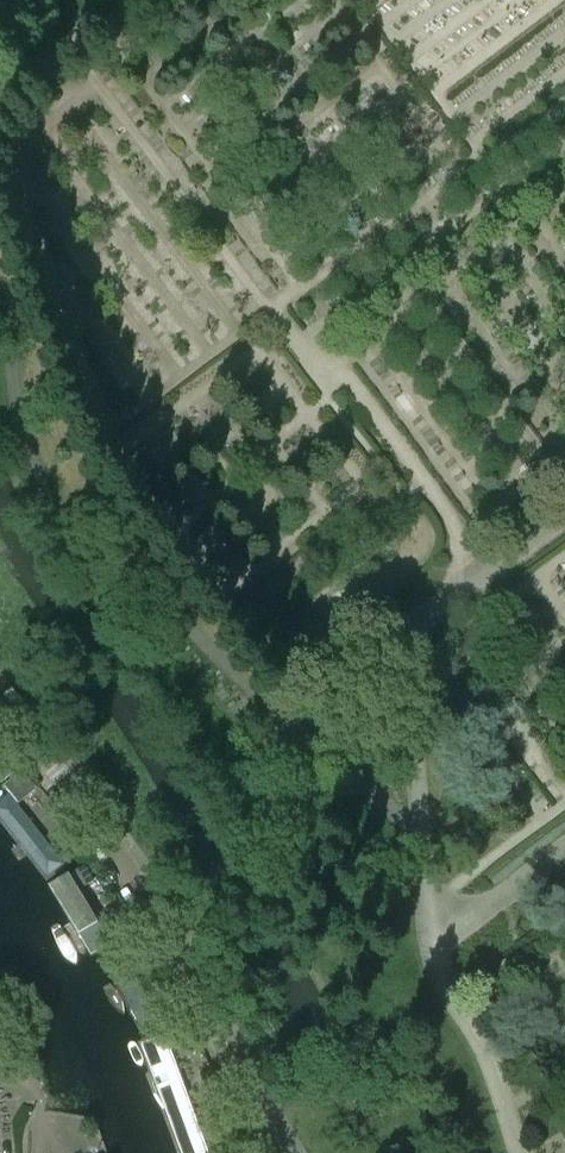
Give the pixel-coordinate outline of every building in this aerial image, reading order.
[(31,831),(40,831),(40,822),(31,822),(31,831)] [(78,908),(88,908),(88,898),(78,898),(78,908)] [(135,993),(145,993),(145,984),(135,984),(135,993)] [(183,1098),(192,1098),(192,1088),(183,1088),(183,1098)]
